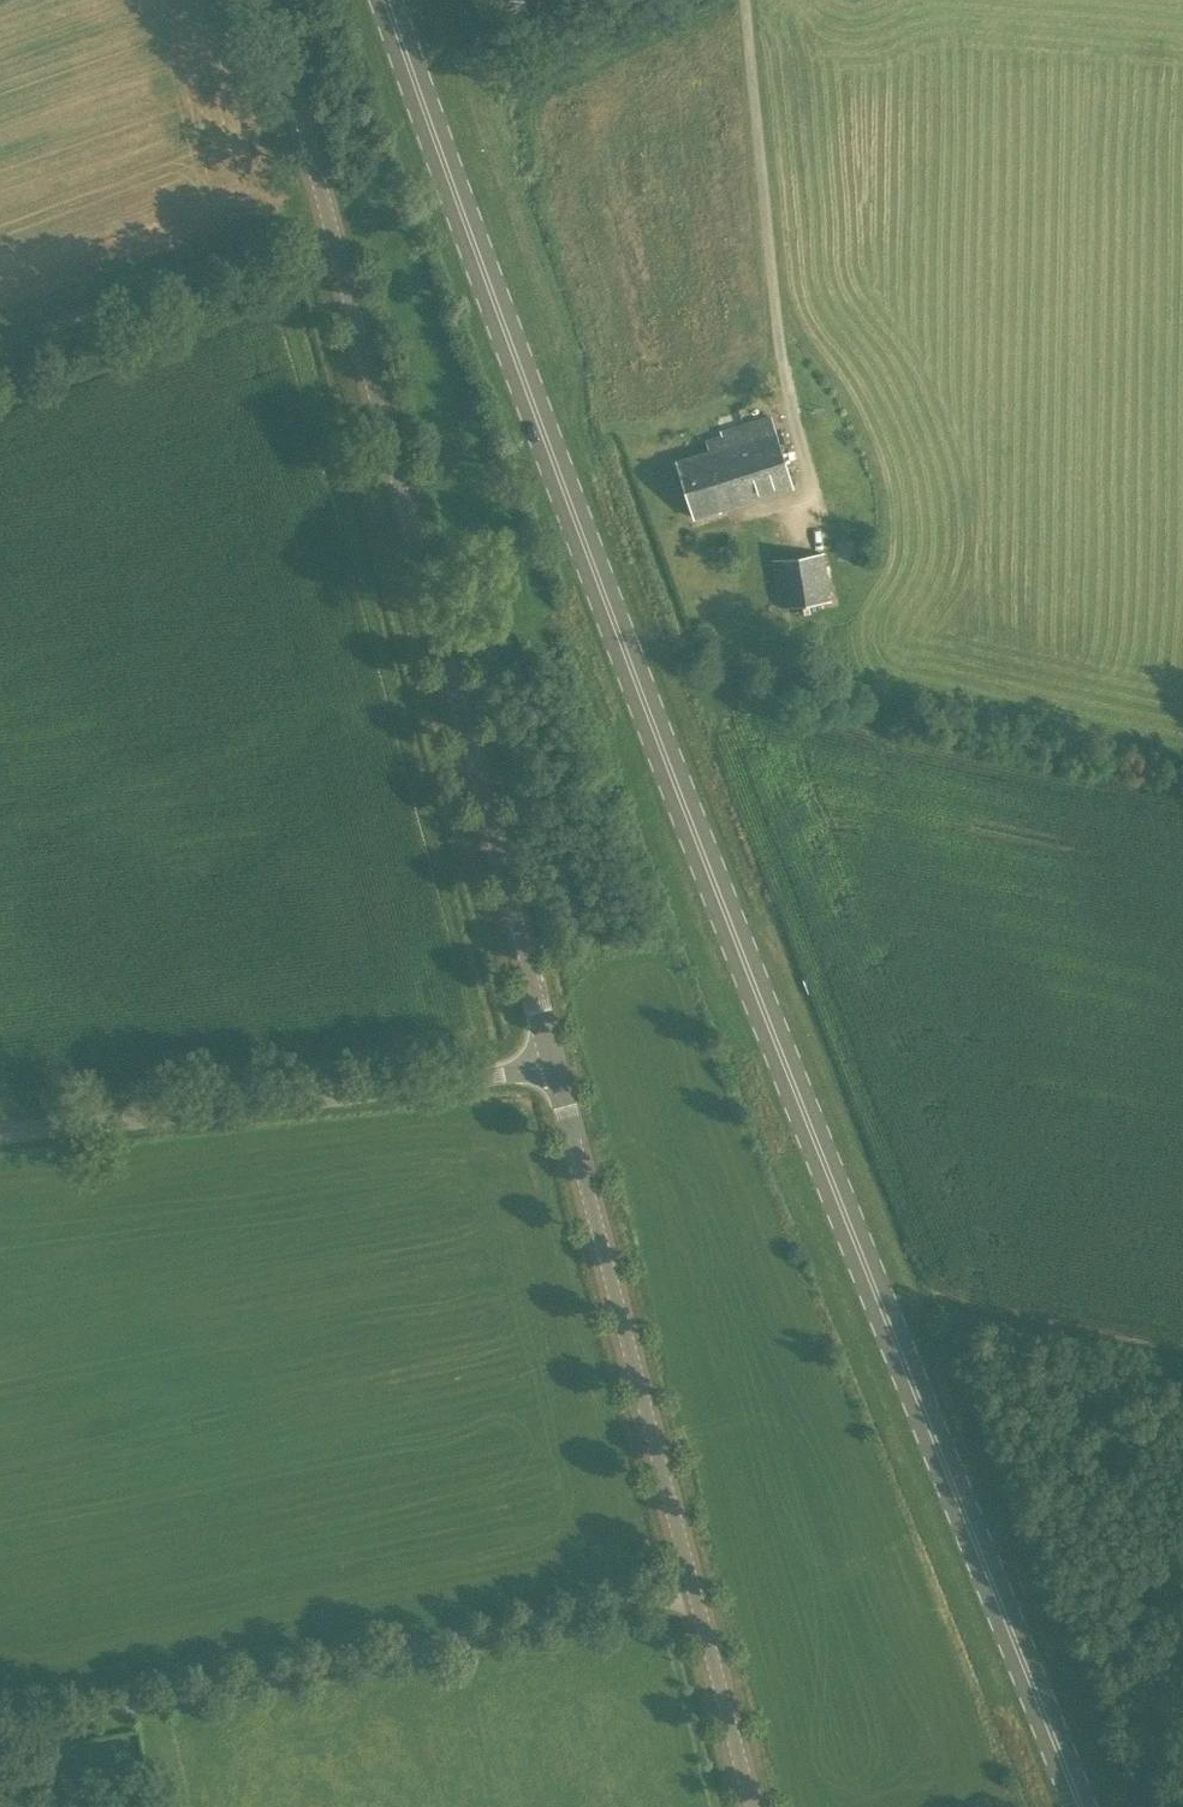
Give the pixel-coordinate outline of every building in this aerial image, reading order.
[(694,516),(792,486),(771,418),(720,433),(723,445),(676,460),(694,516)] [(831,600),(824,552),(773,559),(779,607),(831,600)]
